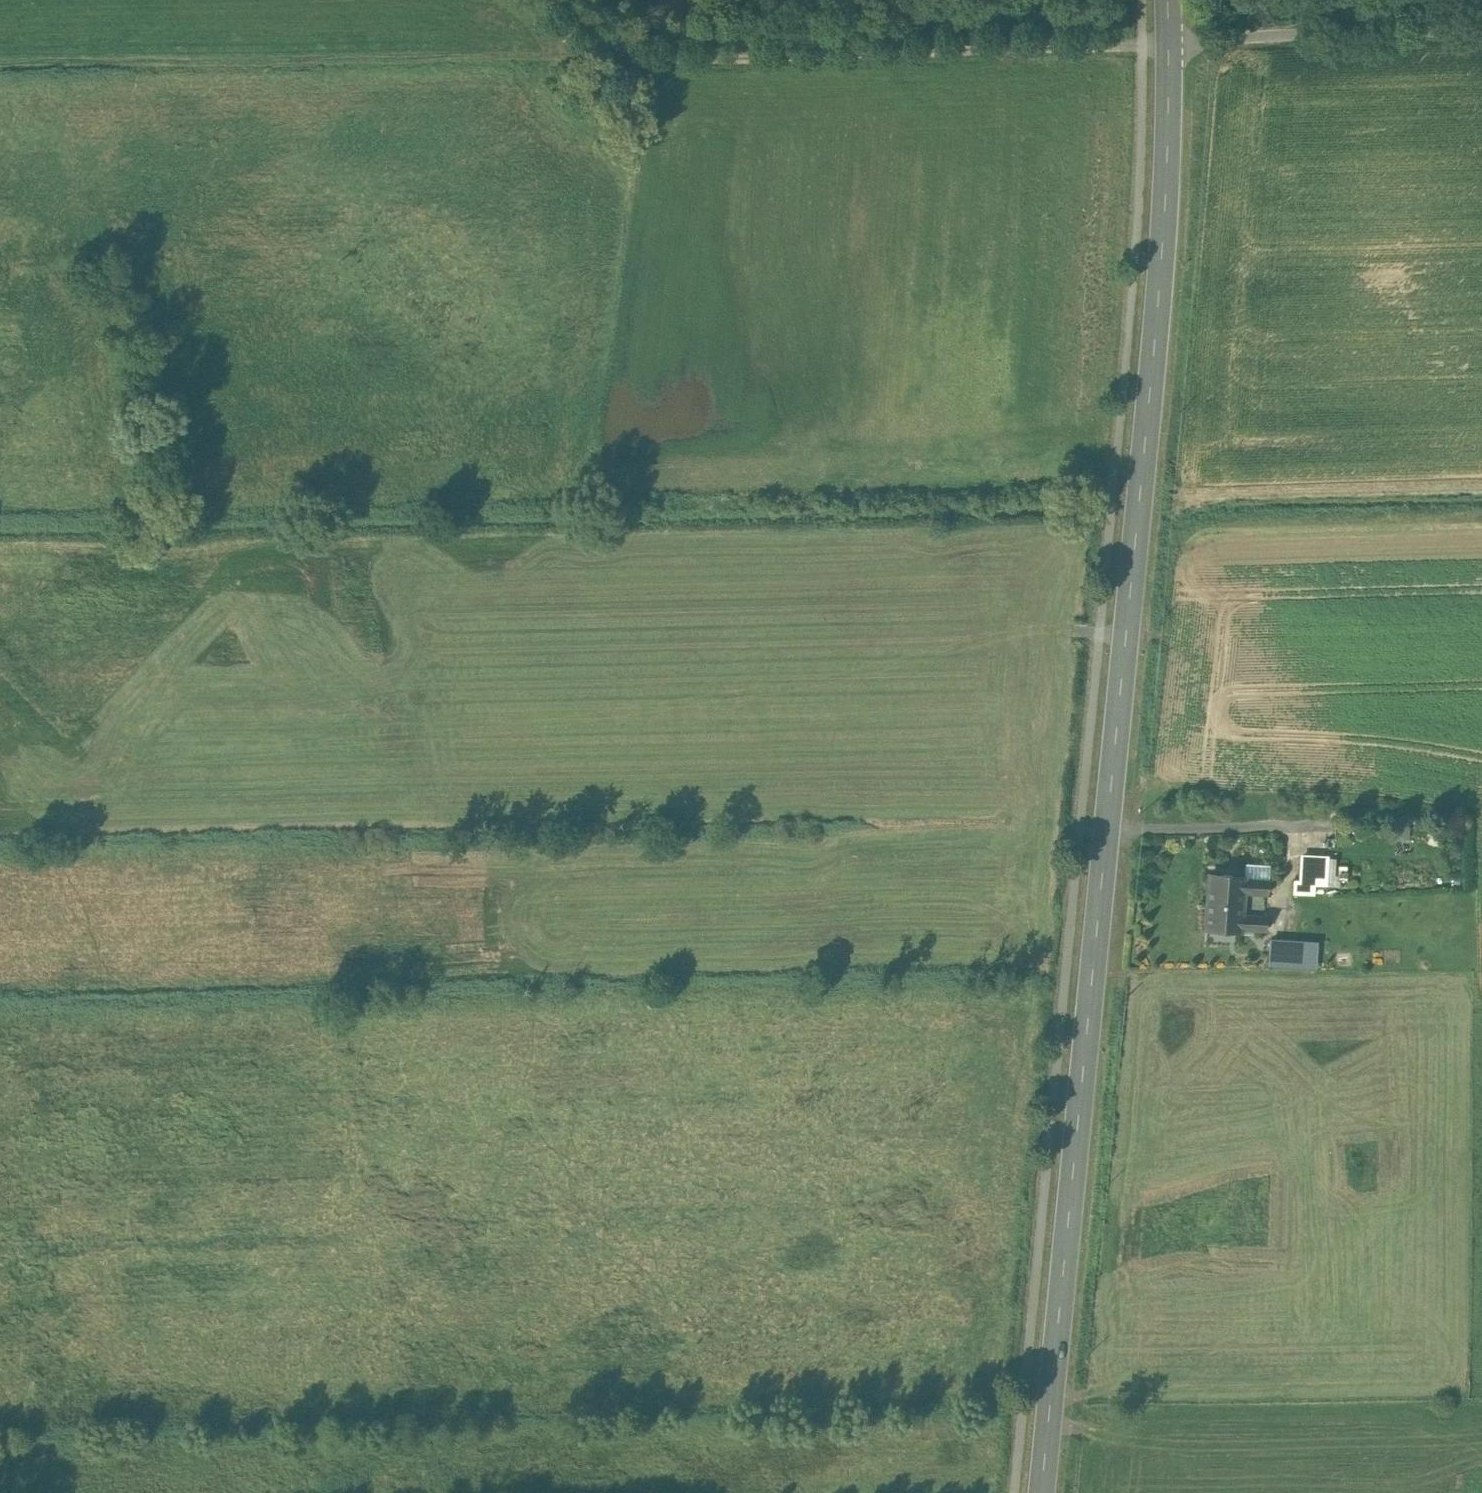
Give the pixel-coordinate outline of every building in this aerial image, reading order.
[(1328,858),(1302,857),(1300,882),(1311,883),(1311,884),(1327,885),(1328,858)] [(1245,877),(1209,874),(1208,901),(1243,904),(1244,892),(1268,894),(1269,880),(1245,878),(1245,877)] [(1311,883),(1300,882),(1294,881),(1294,892),(1311,893),(1311,884),(1311,883)] [(1243,904),(1208,901),(1206,928),(1241,931),(1242,929),(1266,930),(1267,916),(1243,915),(1243,904)] [(1307,943),(1287,942),(1287,943),(1272,942),(1271,962),(1287,963),(1287,956),(1306,957),(1307,943)]
